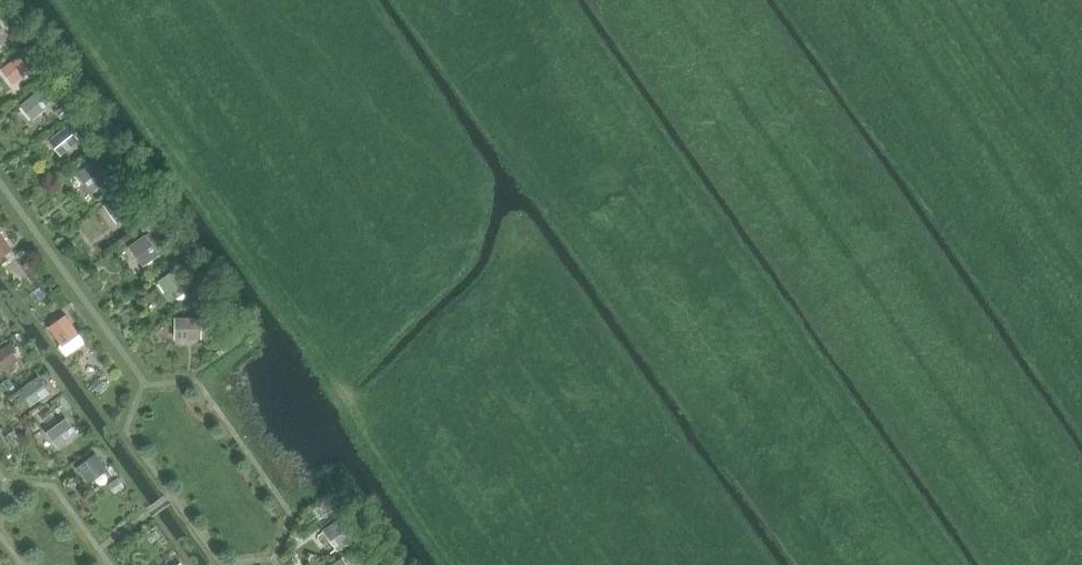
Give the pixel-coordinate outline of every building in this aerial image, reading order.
[(9,39),(0,27),(0,46),(9,39)] [(7,65),(19,80),(34,70),(21,54),(7,65)] [(34,120),(54,104),(40,89),(22,104),(34,120)] [(55,137),(66,150),(81,139),(70,125),(55,137)] [(94,190),(110,179),(94,159),(79,171),(94,190)] [(106,206),(116,221),(131,210),(120,195),(106,206)] [(0,228),(0,257),(14,247),(0,228)] [(145,265),(161,254),(147,233),(130,245),(145,265)] [(186,286),(174,271),(164,278),(175,293),(186,286)] [(202,339),(202,317),(175,316),(175,339),(202,339)] [(49,330),(64,346),(76,334),(62,318),(49,330)] [(24,357),(12,341),(0,350),(0,365),(4,370),(24,357)] [(48,394),(37,379),(23,389),(33,404),(48,394)] [(80,433),(68,417),(48,432),(60,447),(80,433)] [(78,466),(88,480),(105,468),(96,454),(78,466)] [(339,550),(356,538),(342,517),(324,529),(339,550)] [(344,555),(329,564),(350,564),(344,555)]
